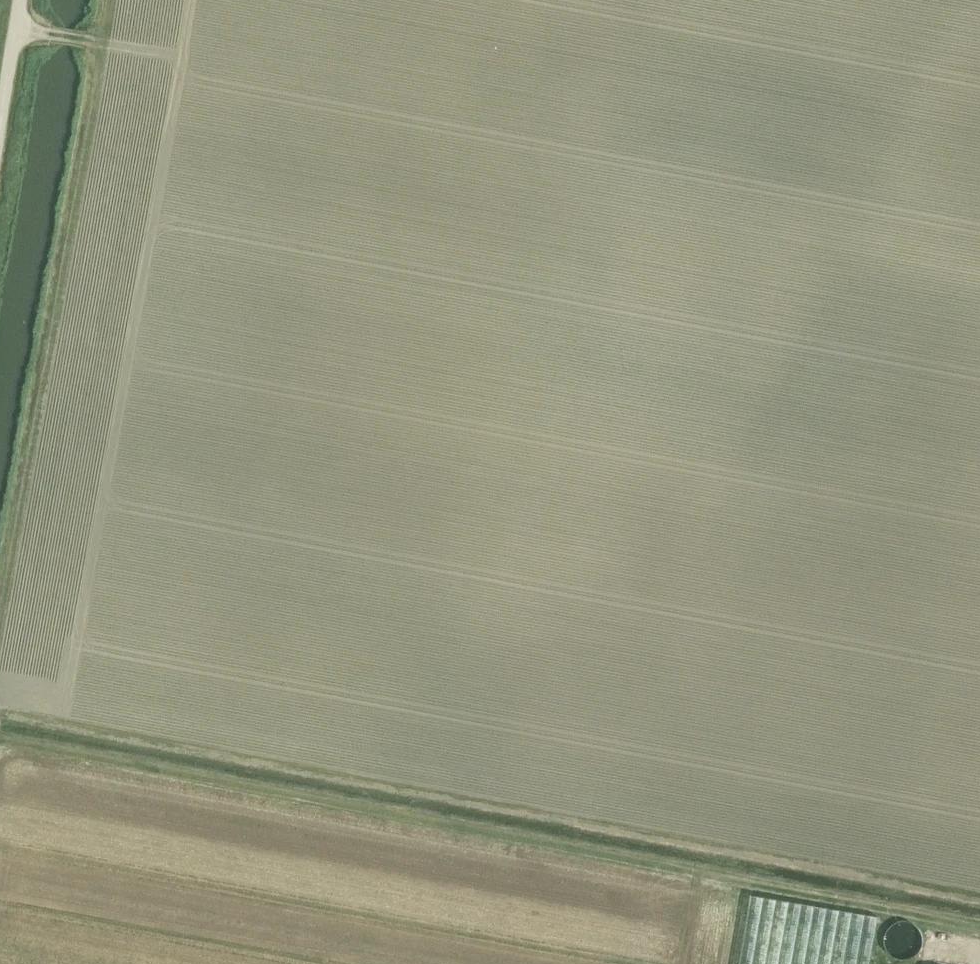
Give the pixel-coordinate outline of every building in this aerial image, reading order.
[(753,896),(741,963),(871,963),(879,917),(753,896)]
